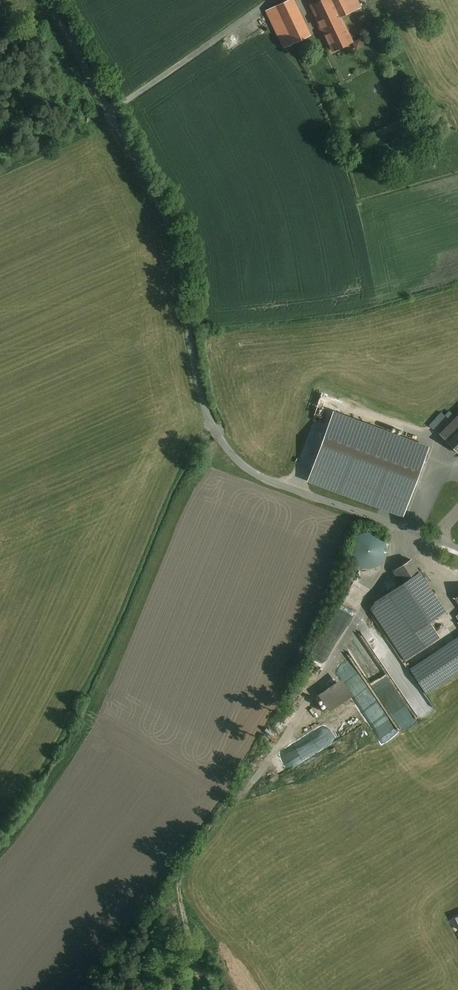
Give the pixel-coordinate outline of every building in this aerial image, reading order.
[(310,35),(294,0),(289,0),(267,10),(275,26),(285,47),(291,44),(310,35)] [(342,20),(340,17),(361,7),(357,0),(323,0),(312,5),(323,29),(342,20)] [(352,41),(342,20),(323,29),(333,50),(352,41)] [(438,427),(457,448),(457,408),(438,427)] [(427,447),(334,412),(309,480),(402,515),(427,447)] [(376,533),(367,532),(359,534),(352,541),(350,549),(352,558),(357,565),(365,569),(374,568),(382,563),(386,556),(387,547),(383,539),(376,533)] [(445,612),(410,559),(396,569),(395,572),(402,584),(389,592),(370,609),(405,660),(440,637),(430,622),(445,612)] [(410,669),(427,694),(457,673),(457,637),(410,669)] [(326,709),(350,693),(339,677),(316,694),(326,709)] [(403,731),(419,721),(405,700),(389,710),(403,731)] [(306,743),(291,745),(293,761),(309,759),(306,743)]
